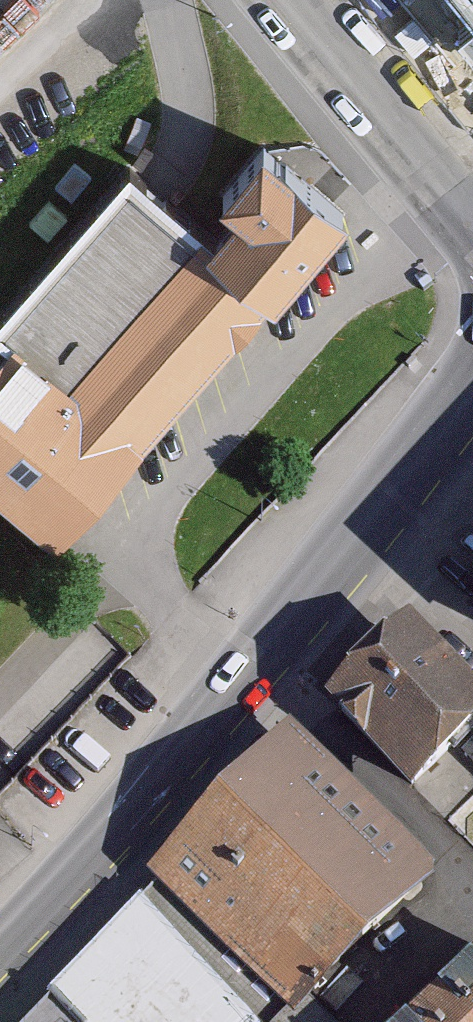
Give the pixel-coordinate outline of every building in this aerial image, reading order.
[(472,26),(472,0),(451,0),(472,26)] [(162,89),(30,231),(73,285),(205,129),(162,89)] [(270,305),(353,205),(262,129),(213,188),(224,197),(190,238),(270,305)] [(0,351),(0,496),(65,550),(270,305),(190,238),(70,381),(14,334),(0,351)] [(406,623),(322,707),(413,798),(472,739),(472,690),(406,623)] [(132,887),(262,1021),(289,1021),(365,949),(223,801),(132,887)] [(423,1021),(472,1021),(472,972),(423,1021)]
